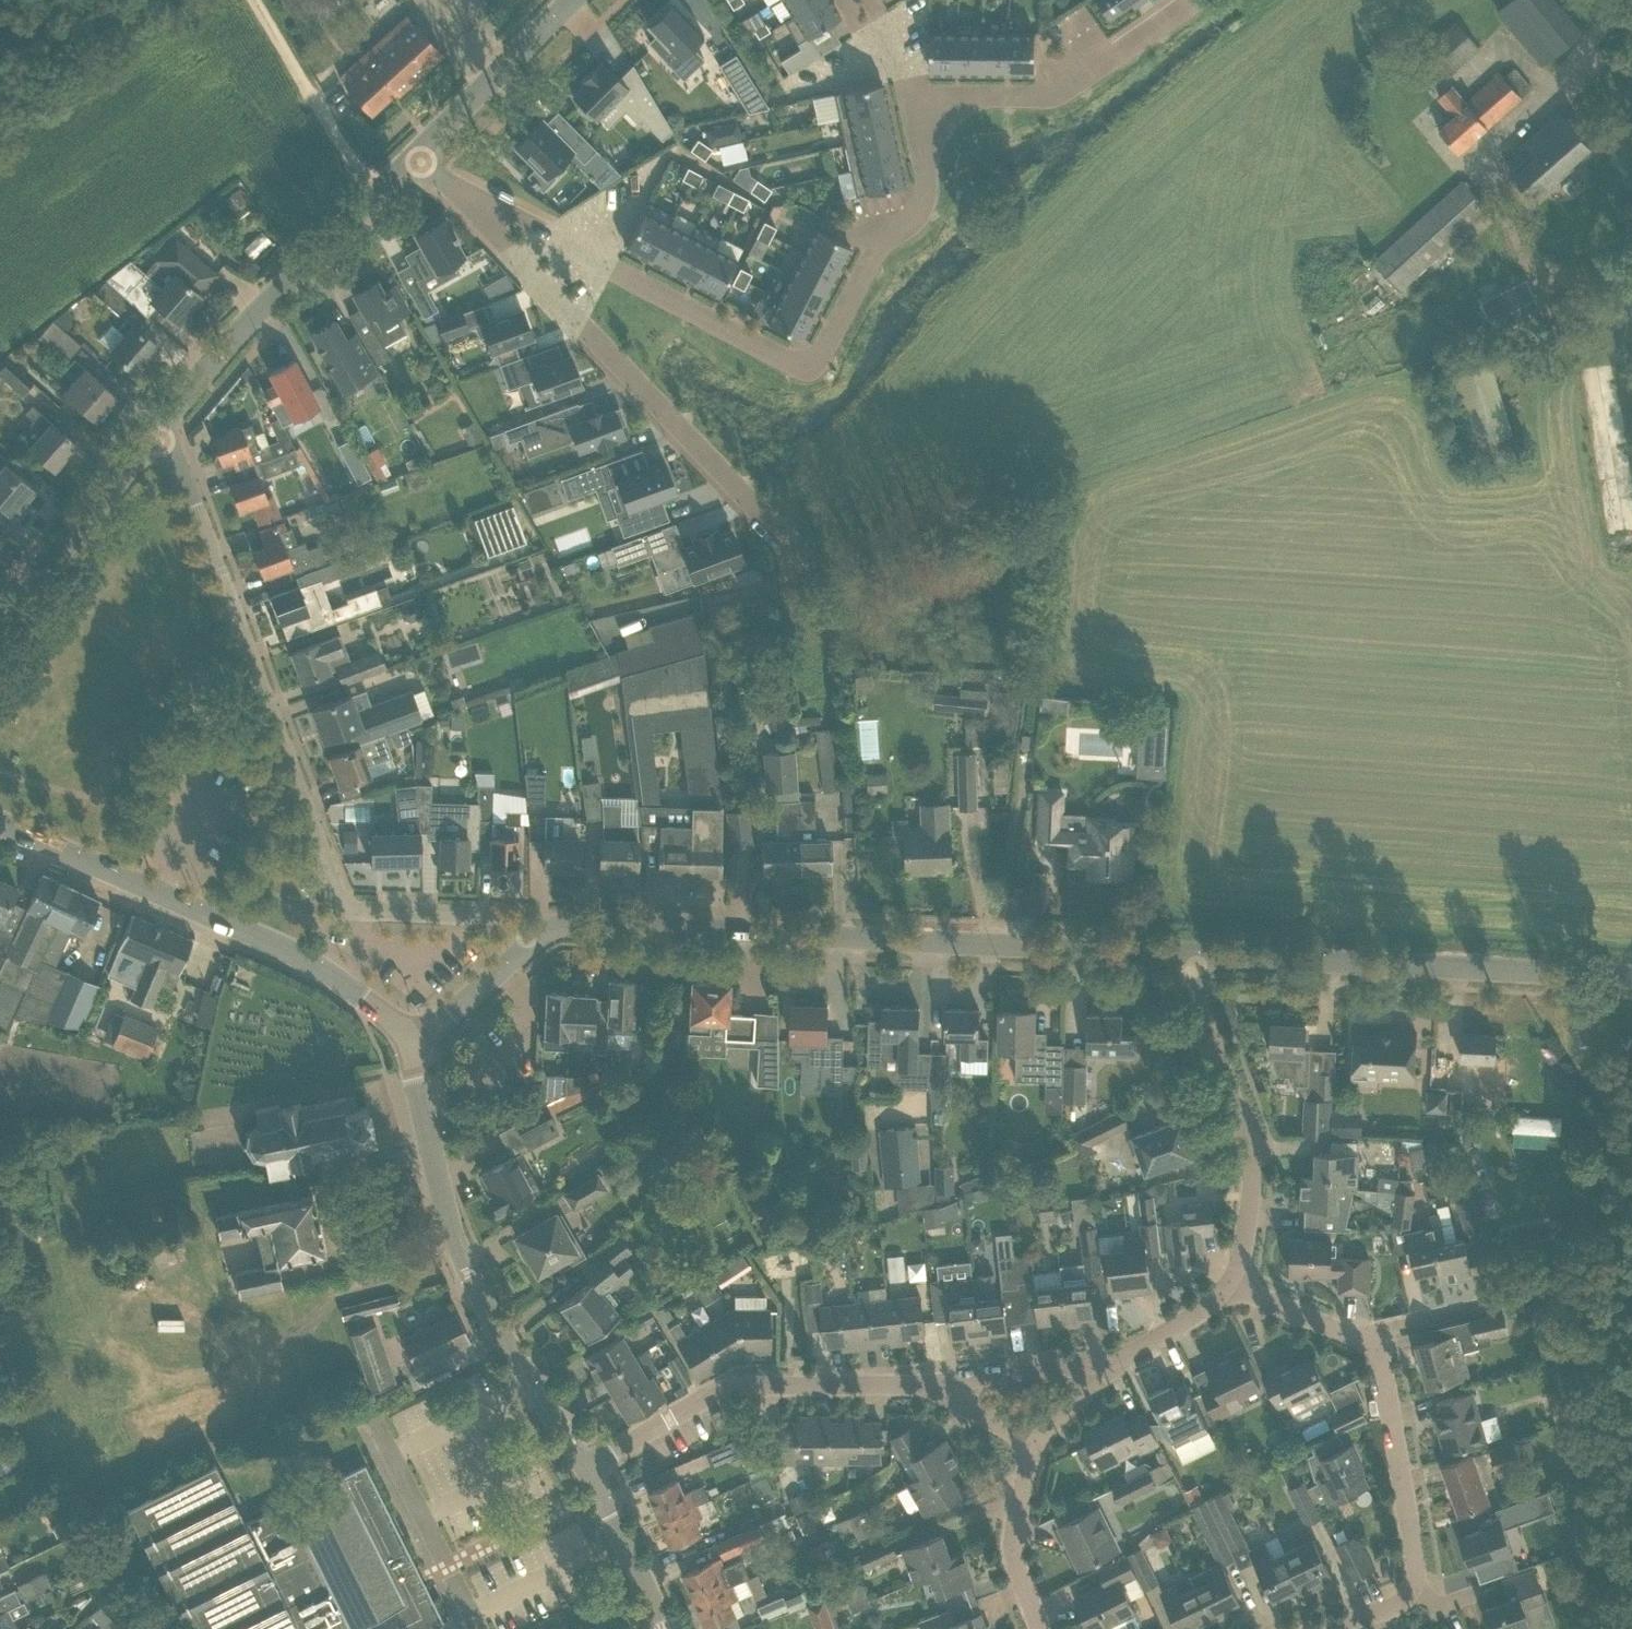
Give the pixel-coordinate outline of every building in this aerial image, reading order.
[(293,20),(330,0),(282,0),(293,20)] [(743,0),(729,0),(728,1),(732,9),(744,2),(743,0)] [(819,0),(782,0),(792,16),(792,17),(819,0)] [(830,0),(819,0),(792,17),(792,16),(783,21),(797,43),(840,16),(830,0)] [(1113,21),(1134,6),(1135,6),(1144,0),(1098,0),(1113,21)] [(1542,65),(1558,52),(1515,0),(1512,0),(1498,11),(1542,65)] [(648,26),(656,34),(657,35),(649,42),(670,64),(671,64),(683,77),(689,71),(702,59),(703,60),(704,59),(691,45),(702,34),(703,36),(704,34),(694,23),(692,25),(686,19),(687,19),(672,3),(661,13),(660,12),(659,13),(661,14),(648,26)] [(348,86),(346,88),(370,114),(395,91),(398,95),(443,54),(407,14),(339,77),(348,86)] [(1463,62),(1479,48),(1456,21),(1422,51),(1445,77),(1463,62)] [(769,31),(765,23),(753,30),(758,38),(769,31)] [(983,73),(983,33),(984,33),(984,25),(957,25),(957,33),(958,33),(958,73),(983,73)] [(958,73),(958,33),(957,33),(931,33),(930,73),(958,73)] [(1009,74),(1009,33),(984,33),(983,33),(983,73),(1009,74)] [(1035,74),(1035,33),(1009,33),(1009,74),(1035,74)] [(788,73),(818,55),(809,41),(780,60),(788,73)] [(735,54),(718,65),(739,97),(742,102),(758,92),(735,54)] [(584,84),(573,96),(596,119),(615,101),(637,123),(641,119),(661,139),(671,129),(633,64),(618,79),(601,62),(581,81),(584,84)] [(1437,128),(1444,136),(1459,152),(1532,88),(1515,68),(1504,77),(1500,72),(1467,101),(1452,83),(1436,97),(1452,115),(1437,128)] [(888,108),(882,83),(833,93),(839,119),(888,108)] [(894,134),(888,108),(839,119),(844,144),(894,134)] [(542,119),(515,147),(535,167),(527,175),(533,181),(532,182),(536,187),(537,186),(542,191),(556,177),(551,172),(572,151),(583,162),(596,150),(557,111),(545,122),(542,119)] [(1534,200),(1593,148),(1560,111),(1524,142),(1533,152),(1510,172),(1534,200)] [(720,126),(705,129),(709,146),(723,142),(720,126)] [(899,159),(894,134),(844,144),(850,170),(899,159)] [(697,155),(704,144),(697,139),(690,150),(697,155)] [(745,140),(720,145),(724,162),(749,157),(745,140)] [(704,160),(712,149),(704,144),(697,155),(704,160)] [(905,185),(899,159),(850,170),(855,196),(905,185)] [(690,183),(696,171),(688,167),(681,179),(690,183)] [(697,187),(703,175),(696,171),(690,183),(697,187)] [(756,195),(764,185),(756,180),(749,190),(756,195)] [(1373,262),(1398,290),(1488,209),(1463,180),(1373,262)] [(763,200),(771,190),(764,185),(756,195),(763,200)] [(236,221),(251,211),(235,187),(220,198),(236,221)] [(735,207),(741,195),(733,191),(727,203),(735,207)] [(742,211),(749,199),(741,195),(735,207),(742,211)] [(649,260),(668,224),(669,225),(674,215),(648,202),(625,247),(649,260)] [(410,238),(417,249),(401,258),(415,283),(430,274),(437,286),(452,277),(447,267),(460,260),(451,243),(453,242),(441,221),(410,238)] [(771,235),(775,227),(764,221),(760,229),(771,235)] [(671,271),(690,235),(689,235),(669,225),(668,224),(649,260),(671,271)] [(714,248),(719,239),(694,226),(689,235),(690,235),(671,271),(694,283),(713,248),(714,248)] [(839,270),(851,247),(815,228),(803,252),(839,270)] [(767,243),(771,235),(760,229),(756,237),(767,243)] [(261,231),(242,249),(251,259),(270,241),(261,231)] [(125,295),(136,305),(147,315),(157,304),(177,321),(200,295),(199,294),(217,273),(175,237),(157,259),(173,273),(160,288),(144,273),(125,295)] [(718,296),(736,260),(714,248),(713,248),(694,283),(718,296)] [(827,294),(839,270),(803,252),(791,275),(827,294)] [(748,281),(752,273),(740,267),(736,276),(748,281)] [(505,273),(494,280),(501,292),(512,285),(505,273)] [(815,317),(827,294),(791,275),(779,298),(815,317)] [(744,290),(748,281),(736,276),(732,284),(744,290)] [(397,318),(409,311),(394,285),(382,292),(376,280),(353,293),(361,308),(349,315),(377,364),(389,357),(382,346),(405,333),(397,318)] [(95,294),(122,316),(133,303),(105,281),(95,294)] [(418,286),(404,294),(419,321),(433,313),(418,286)] [(815,317),(779,298),(767,292),(762,302),(774,308),(767,321),(803,340),(815,317)] [(481,324),(491,353),(532,338),(522,309),(481,324)] [(469,329),(462,311),(435,321),(441,339),(469,329)] [(1465,316),(1455,324),(1464,335),(1474,327),(1465,316)] [(110,350),(118,357),(134,371),(137,368),(140,368),(146,362),(146,358),(157,345),(127,318),(118,329),(111,323),(98,338),(111,349),(110,350)] [(53,343),(69,357),(80,344),(52,320),(37,338),(49,348),(53,343)] [(376,371),(355,334),(345,339),(334,321),(311,334),(325,358),(343,390),(366,377),(376,371)] [(581,385),(571,356),(545,366),(544,364),(531,368),(526,354),(498,364),(507,388),(532,379),(540,400),(581,385)] [(116,395),(75,358),(62,372),(74,383),(64,394),(93,420),(96,416),(100,420),(112,407),(108,404),(116,395)] [(22,398),(33,385),(4,359),(0,363),(0,379),(22,398)] [(270,373),(276,384),(263,391),(276,416),(299,404),(307,418),(317,412),(320,417),(333,410),(319,384),(309,389),(293,361),(270,373)] [(253,376),(247,366),(243,370),(238,376),(243,382),(253,376)] [(624,423),(619,409),(602,415),(601,412),(583,419),(577,402),(503,429),(508,443),(523,437),(525,443),(553,433),(557,443),(570,438),(570,440),(574,439),(578,451),(596,444),(597,446),(624,436),(620,425),(624,423)] [(33,421),(29,426),(19,437),(53,467),(75,443),(32,405),(24,414),(33,421)] [(257,462),(293,449),(294,449),(286,434),(277,418),(269,421),(276,441),(260,447),(251,423),(213,437),(222,462),(232,459),(236,470),(257,462)] [(472,422),(461,428),(469,443),(480,437),(472,422)] [(501,430),(489,434),(494,447),(506,443),(501,430)] [(350,438),(337,445),(357,483),(370,476),(350,438)] [(369,470),(370,469),(376,481),(391,473),(377,447),(362,455),(369,470)] [(293,449),(257,462),(262,477),(264,477),(264,479),(269,477),(269,475),(298,464),(293,449)] [(642,449),(559,479),(567,499),(616,481),(627,510),(615,514),(623,536),(669,519),(662,500),(677,494),(665,461),(648,467),(642,449)] [(12,518),(36,489),(4,463),(0,468),(0,507),(12,518)] [(409,471),(408,471),(414,489),(426,484),(420,467),(409,471)] [(230,484),(239,509),(253,504),(259,521),(277,515),(270,497),(265,499),(256,475),(230,484)] [(319,493),(311,496),(314,505),(323,502),(319,493)] [(338,500),(324,504),(327,512),(340,508),(338,500)] [(512,504),(473,519),(487,555),(526,541),(512,504)] [(267,574),(271,585),(320,566),(332,562),(356,553),(349,534),(307,549),(304,541),(297,544),(291,528),(286,529),(284,522),(260,530),(266,546),(254,550),(263,575),(267,574)] [(743,563),(730,530),(718,535),(716,530),(693,539),(695,543),(684,547),(674,522),(610,546),(617,565),(650,553),(656,571),(686,560),(694,581),(743,563)] [(527,557),(519,560),(522,568),(530,564),(527,557)] [(572,561),(562,564),(564,572),(574,568),(572,561)] [(332,562),(320,566),(325,580),(337,576),(332,562)] [(298,587),(271,596),(286,638),(381,604),(380,601),(376,589),(375,587),(346,598),(347,602),(331,607),(320,579),(298,587)] [(386,585),(376,589),(380,601),(391,597),(386,585)] [(404,604),(401,611),(403,617),(409,620),(414,618),(419,617),(422,610),(420,604),(413,601),(408,602),(404,604)] [(719,873),(720,851),(720,803),(708,703),(698,612),(648,626),(648,628),(653,640),(626,647),(616,651),(619,672),(620,680),(623,680),(627,717),(632,717),(645,823),(641,823),(642,846),(658,847),(658,871),(719,873)] [(336,668),(343,685),(385,670),(377,650),(348,660),(340,635),(335,637),(335,636),(292,652),(302,680),(336,668)] [(519,675),(507,680),(510,689),(523,684),(519,675)] [(870,675),(855,675),(856,691),(864,690),(870,683),(870,675)] [(932,709),(985,713),(987,691),(959,688),(959,696),(934,693),(932,709)] [(350,696),(349,695),(347,696),(312,709),(324,740),(339,734),(344,748),(356,743),(383,733),(390,731),(407,725),(421,719),(411,692),(379,703),(380,707),(357,716),(350,696)] [(1043,695),(1041,708),(1066,711),(1067,699),(1043,695)] [(466,705),(464,700),(463,696),(452,700),(455,709),(466,705)] [(1142,704),(1139,774),(1165,776),(1168,705),(1142,704)] [(452,716),(451,729),(462,730),(463,717),(452,716)] [(407,725),(390,731),(396,745),(410,740),(407,725)] [(814,730),(822,792),(838,790),(829,727),(814,730)] [(356,743),(357,744),(329,755),(341,787),(369,776),(365,765),(391,755),(383,733),(356,743)] [(1021,746),(1029,747),(1030,735),(1023,734),(1021,746)] [(763,753),(765,793),(796,791),(793,751),(763,753)] [(960,759),(961,808),(977,808),(975,759),(960,759)] [(545,772),(522,771),(524,788),(526,802),(544,803),(545,772)] [(492,784),(493,784),(493,772),(474,772),(477,784),(480,784),(492,784)] [(867,790),(888,790),(888,772),(866,772),(867,790)] [(599,782),(581,784),(586,820),(602,818),(602,803),(599,782)] [(396,833),(369,833),(370,863),(405,862),(405,861),(419,861),(420,861),(420,840),(420,833),(416,833),(412,784),(392,786),(396,833)] [(480,815),(479,833),(491,834),(490,866),(516,867),(517,839),(514,839),(515,827),(518,827),(518,810),(505,809),(505,822),(491,822),(492,784),(480,784),(480,815)] [(443,803),(430,803),(431,785),(415,785),(420,832),(428,832),(428,838),(441,839),(440,865),(467,865),(467,846),(479,847),(479,833),(480,815),(478,802),(476,802),(477,804),(465,804),(465,802),(464,802),(463,814),(443,813),(443,803)] [(813,799),(797,800),(799,872),(801,872),(830,871),(829,849),(829,838),(815,838),(813,799)] [(776,840),(761,841),(761,852),(762,874),(796,873),(799,872),(797,800),(793,800),(774,801),(776,840)] [(600,848),(599,869),(636,871),(637,849),(637,840),(636,840),(636,824),(618,824),(619,803),(602,803),(602,818),(602,823),(601,838),(600,838),(600,848)] [(1041,805),(1039,840),(1061,841),(1061,840),(1062,815),(1063,806),(1041,805)] [(894,820),(894,832),(895,854),(908,854),(908,872),(928,871),(928,868),(951,868),(950,807),(921,807),(921,825),(908,826),(908,820),(894,820)] [(725,811),(730,846),(750,843),(746,809),(725,811)] [(1062,815),(1061,840),(1072,840),(1071,864),(1090,865),(1089,874),(1107,875),(1109,879),(1120,879),(1123,876),(1126,876),(1127,870),(1131,870),(1132,848),(1133,826),(1119,825),(1112,824),(1113,817),(1110,817),(1088,816),(1062,815)] [(544,868),(578,869),(579,839),(578,839),(579,817),(560,816),(559,839),(544,838),(544,868)] [(356,851),(356,828),(343,828),(343,851),(356,851)] [(0,965),(0,975),(1,976),(0,978),(0,1030),(6,1032),(13,1016),(80,1026),(91,1004),(59,989),(67,970),(55,964),(71,928),(83,933),(98,900),(42,874),(12,938),(0,965)] [(2,918),(17,888),(0,880),(0,917),(2,918)] [(130,998),(150,1006),(163,974),(166,976),(162,986),(171,990),(192,939),(131,914),(118,947),(140,955),(134,969),(141,972),(130,998)] [(12,938),(0,932),(0,965),(12,938)] [(631,1037),(645,1038),(647,1006),(632,1005),(633,979),(608,978),(606,1020),(607,1020),(607,1022),(607,1032),(631,1033),(631,1037)] [(726,1013),(728,985),(691,983),(689,1033),(709,1035),(710,1020),(724,1021),(723,1037),(753,1039),(754,1015),(726,1013)] [(567,1036),(569,992),(545,991),(543,1035),(567,1036)] [(607,1020),(606,1020),(593,1020),(594,994),(571,993),(571,992),(569,992),(567,1036),(591,1037),(590,1052),(606,1052),(607,1022),(607,1020)] [(899,1069),(929,1069),(930,1069),(930,1052),(918,1052),(919,1008),(902,1007),(900,1004),(896,1004),(893,1007),(884,1007),(883,1022),(869,1022),(868,1057),(879,1057),(882,1052),(899,1053),(899,1069)] [(792,1039),(792,1051),(809,1052),(809,1064),(822,1064),(822,1088),(842,1088),(842,1079),(855,1080),(856,1065),(843,1064),(843,1058),(843,1036),(827,1036),(828,1005),(793,1005),(793,1026),(792,1039)] [(946,1030),(946,1037),(961,1037),(961,1058),(977,1059),(988,1059),(988,1038),(978,1037),(979,1031),(979,1009),(946,1008),(946,1030)] [(1046,1080),(1062,1080),(1062,1064),(1063,1064),(1064,1045),(1045,1044),(1045,1045),(1033,1044),(1034,1010),(1001,1010),(1000,1049),(1017,1050),(1016,1079),(1046,1080)] [(1135,1034),(1122,1034),(1122,1012),(1088,1012),(1086,1055),(1135,1056),(1135,1034)] [(110,1044),(144,1058),(156,1027),(123,1014),(110,1044)] [(1292,1084),(1308,1085),(1310,1049),(1304,1048),(1305,1025),(1272,1023),(1271,1053),(1276,1073),(1292,1073),(1292,1084)] [(1355,1034),(1352,1075),(1413,1079),(1416,1031),(1392,1029),(1391,1036),(1355,1034)] [(1437,1048),(1435,1083),(1479,1085),(1479,1092),(1528,1095),(1530,1050),(1495,1049),(1495,1035),(1463,1033),(1462,1049),(1437,1048)] [(778,1085),(777,1036),(758,1036),(755,1083),(778,1085)] [(930,1069),(929,1069),(929,1089),(945,1090),(946,1053),(930,1052),(930,1069)] [(1062,1064),(1062,1080),(1061,1102),(1087,1102),(1088,1065),(1063,1064),(1062,1064)] [(1330,1136),(1331,1111),(1333,1074),(1317,1073),(1316,1099),(1304,1099),(1303,1135),(1330,1136)] [(565,1094),(566,1075),(541,1074),(540,1106),(565,1094)] [(1426,1091),(1425,1110),(1446,1111),(1447,1091),(1426,1091)] [(1450,1091),(1450,1107),(1460,1107),(1461,1091),(1450,1091)] [(365,1149),(362,1137),(372,1135),(366,1105),(356,1107),(354,1095),(333,1099),(300,1106),(300,1103),(279,1107),(278,1104),(254,1110),(257,1125),(246,1134),(244,1147),(251,1157),(264,1160),(268,1179),(280,1176),(283,1188),(286,1201),(299,1197),(296,1186),(292,1167),(313,1163),(312,1160),(365,1149)] [(516,1123),(499,1132),(508,1149),(527,1138),(552,1125),(554,1124),(544,1105),(535,1110),(514,1121),(516,1123)] [(1093,1151),(1091,1145),(1128,1127),(1121,1111),(1069,1136),(1076,1157),(1093,1151)] [(1331,1111),(1330,1136),(1360,1138),(1361,1112),(1331,1111)] [(1128,1139),(1133,1153),(1139,1151),(1146,1172),(1193,1156),(1188,1140),(1193,1139),(1185,1118),(1134,1136),(1134,1137),(1128,1139)] [(879,1130),(884,1186),(920,1183),(915,1126),(879,1130)] [(512,1156),(480,1173),(491,1194),(487,1196),(496,1212),(515,1202),(536,1191),(517,1155),(532,1147),(527,1138),(508,1149),(512,1156)] [(640,1139),(627,1149),(634,1160),(648,1150),(640,1139)] [(1449,1151),(1461,1148),(1459,1142),(1448,1145),(1449,1151)] [(1435,1143),(1422,1146),(1426,1163),(1439,1160),(1435,1143)] [(1426,1163),(1422,1146),(1409,1148),(1413,1166),(1426,1163)] [(866,1148),(854,1149),(856,1169),(869,1167),(866,1148)] [(1316,1153),(1315,1176),(1315,1177),(1338,1178),(1338,1188),(1337,1188),(1353,1189),(1356,1189),(1357,1154),(1316,1153)] [(954,1164),(936,1165),(936,1192),(955,1192),(954,1164)] [(1216,1168),(1205,1171),(1206,1178),(1213,1183),(1220,1182),(1216,1168)] [(561,1193),(571,1210),(606,1189),(597,1172),(561,1193)] [(1315,1177),(1315,1176),(1302,1176),(1301,1206),(1305,1206),(1304,1231),(1350,1232),(1350,1228),(1346,1228),(1353,1189),(1337,1188),(1338,1188),(1338,1178),(1315,1177)] [(1379,1176),(1377,1190),(1396,1192),(1396,1191),(1397,1178),(1379,1176)] [(983,1186),(973,1190),(978,1201),(988,1197),(983,1186)] [(1376,1204),(1394,1206),(1396,1192),(1377,1190),(1376,1204)] [(1396,1192),(1394,1206),(1391,1225),(1409,1227),(1413,1193),(1396,1191),(1396,1192)] [(281,1285),(276,1263),(324,1253),(312,1195),(299,1197),(286,1201),(215,1216),(219,1236),(255,1228),(263,1265),(234,1271),(239,1294),(281,1285)] [(1458,1199),(1466,1232),(1483,1228),(1475,1195),(1458,1199)] [(1153,1196),(1138,1198),(1141,1222),(1143,1237),(1144,1237),(1146,1252),(1161,1251),(1157,1222),(1157,1220),(1156,1221),(1153,1196)] [(1166,1221),(1157,1222),(1161,1251),(1169,1250),(1171,1262),(1203,1258),(1200,1234),(1216,1232),(1212,1202),(1181,1206),(1183,1219),(1166,1221)] [(1093,1205),(1075,1207),(1077,1222),(1081,1221),(1082,1228),(1080,1228),(1084,1262),(1085,1272),(1087,1272),(1101,1270),(1096,1226),(1095,1226),(1093,1205)] [(1056,1221),(1054,1207),(1039,1209),(1041,1223),(1056,1221)] [(584,1256),(560,1212),(554,1216),(553,1213),(514,1235),(521,1246),(518,1250),(525,1260),(530,1262),(536,1272),(554,1262),(558,1270),(584,1256)] [(1416,1273),(1439,1268),(1434,1245),(1444,1242),(1440,1225),(1437,1213),(1424,1216),(1427,1228),(1407,1232),(1416,1273)] [(1434,1245),(1439,1268),(1442,1281),(1472,1274),(1469,1265),(1476,1263),(1471,1240),(1464,1242),(1464,1238),(1456,1240),(1452,1222),(1440,1225),(1444,1242),(1434,1245)] [(559,1306),(587,1340),(620,1314),(612,1305),(616,1301),(609,1292),(630,1275),(629,1273),(632,1270),(621,1256),(632,1248),(619,1232),(578,1265),(591,1281),(559,1306)] [(1125,1251),(1108,1253),(1111,1273),(1113,1294),(1150,1290),(1148,1268),(1146,1252),(1144,1237),(1143,1237),(1124,1239),(1125,1251)] [(1329,1257),(1329,1238),(1292,1237),(1290,1274),(1338,1276),(1338,1292),(1369,1293),(1370,1258),(1329,1257)] [(1509,1239),(1495,1243),(1498,1253),(1512,1249),(1509,1239)] [(1011,1242),(998,1243),(999,1258),(998,1258),(1002,1289),(1017,1288),(1017,1282),(1014,1257),(1013,1257),(1011,1242)] [(742,1255),(727,1264),(733,1274),(748,1264),(742,1255)] [(1031,1255),(1014,1257),(1017,1282),(1033,1280),(1033,1276),(1031,1255)] [(904,1259),(889,1261),(891,1281),(905,1279),(904,1259)] [(1084,1262),(1060,1265),(1061,1271),(1061,1273),(1062,1283),(1066,1326),(1077,1325),(1076,1319),(1093,1317),(1087,1272),(1085,1272),(1084,1262)] [(994,1273),(972,1275),(972,1276),(974,1298),(976,1297),(981,1340),(991,1339),(991,1333),(1007,1332),(1004,1310),(1002,1294),(995,1295),(994,1273)] [(1061,1273),(1033,1276),(1033,1280),(1034,1280),(1035,1286),(1037,1302),(1039,1323),(1055,1321),(1056,1327),(1066,1326),(1062,1283),(1061,1273)] [(972,1276),(932,1281),(934,1298),(937,1320),(951,1318),(953,1338),(969,1336),(970,1342),(981,1340),(976,1297),(974,1298),(972,1276)] [(693,1287),(704,1305),(718,1296),(707,1278),(693,1287)] [(804,1283),(806,1302),(822,1300),(820,1281),(804,1283)] [(859,1301),(854,1302),(859,1348),(874,1347),(874,1341),(891,1339),(887,1298),(870,1300),(868,1289),(858,1290),(859,1301)] [(339,1307),(342,1320),(399,1306),(396,1293),(339,1307)] [(920,1295),(887,1298),(891,1339),(891,1345),(907,1343),(907,1337),(925,1335),(920,1295)] [(859,1348),(854,1302),(821,1306),(825,1346),(843,1344),(844,1350),(859,1348)] [(665,1306),(657,1310),(664,1322),(671,1317),(665,1306)] [(636,1317),(641,1326),(653,1319),(648,1310),(636,1317)] [(732,1310),(699,1329),(719,1364),(742,1350),(732,1310)] [(769,1310),(732,1310),(742,1350),(769,1350),(769,1310)] [(401,1339),(414,1368),(470,1341),(456,1312),(401,1339)] [(1471,1320),(1476,1340),(1509,1333),(1504,1313),(1471,1320)] [(719,1364),(699,1329),(686,1337),(677,1322),(668,1328),(676,1342),(676,1343),(697,1378),(719,1364)] [(350,1332),(368,1390),(394,1382),(376,1324),(350,1332)] [(597,1379),(601,1376),(634,1357),(620,1334),(583,1356),(597,1379)] [(1416,1346),(1427,1388),(1463,1377),(1469,1375),(1463,1351),(1456,1353),(1452,1336),(1416,1346)] [(1248,1404),(1243,1394),(1259,1386),(1240,1346),(1205,1363),(1215,1385),(1202,1391),(1216,1419),(1248,1404)] [(667,1360),(672,1367),(680,1362),(675,1355),(667,1360)] [(601,1376),(613,1396),(646,1377),(634,1357),(601,1376)] [(1280,1367),(1262,1375),(1279,1409),(1289,1404),(1293,1411),(1330,1394),(1312,1358),(1283,1373),(1280,1367)] [(672,1367),(675,1373),(683,1368),(680,1362),(672,1367)] [(675,1373),(679,1379),(687,1374),(683,1368),(675,1373)] [(646,1377),(613,1396),(623,1413),(628,1410),(631,1416),(664,1397),(650,1374),(646,1377)] [(687,1374),(679,1379),(683,1386),(691,1381),(687,1374)] [(1148,1395),(1158,1415),(1160,1419),(1163,1418),(1176,1445),(1208,1429),(1186,1383),(1174,1388),(1172,1384),(1148,1395)] [(1443,1415),(1434,1417),(1444,1453),(1486,1442),(1472,1391),(1439,1401),(1443,1415)] [(1355,1399),(1334,1409),(1335,1412),(1330,1415),(1339,1434),(1368,1420),(1359,1401),(1356,1402),(1355,1399)] [(711,1413),(717,1428),(727,1424),(720,1409),(711,1413)] [(1089,1443),(1077,1449),(1088,1471),(1100,1466),(1101,1467),(1118,1459),(1116,1455),(1136,1445),(1140,1453),(1159,1443),(1145,1413),(1127,1422),(1122,1412),(1083,1431),(1089,1443)] [(814,1462),(814,1415),(799,1415),(799,1421),(781,1421),(781,1442),(781,1443),(781,1461),(781,1462),(814,1462)] [(830,1415),(814,1415),(814,1462),(848,1462),(847,1421),(830,1421),(830,1415)] [(847,1415),(847,1421),(848,1462),(881,1462),(881,1421),(862,1421),(863,1415),(847,1415)] [(914,1458),(923,1474),(928,1484),(950,1472),(961,1466),(946,1439),(938,1444),(934,1438),(925,1443),(914,1425),(892,1437),(907,1463),(914,1458)] [(726,1443),(733,1459),(741,1455),(752,1479),(768,1472),(750,1432),(726,1443)] [(1317,1482),(1307,1487),(1316,1504),(1327,1498),(1330,1503),(1360,1489),(1353,1475),(1364,1470),(1351,1444),(1344,1448),(1337,1435),(1313,1446),(1316,1451),(1316,1452),(1308,1456),(1314,1479),(1316,1479),(1317,1482)] [(767,1442),(767,1462),(781,1461),(781,1443),(781,1442),(767,1442)] [(1519,1464),(1513,1444),(1489,1452),(1496,1472),(1519,1464)] [(1476,1475),(1479,1474),(1472,1454),(1441,1465),(1459,1514),(1487,1504),(1476,1475)] [(0,1457),(0,1474),(1,1477),(18,1469),(3,1456),(0,1457)] [(1113,1487),(1120,1502),(1174,1476),(1167,1461),(1162,1463),(1161,1463),(1113,1487)] [(444,1623),(364,1463),(341,1475),(340,1472),(284,1500),(286,1503),(244,1523),(214,1462),(125,1506),(142,1539),(187,1628),(347,1628),(349,1628),(431,1628),(444,1623)] [(1322,1515),(1316,1504),(1307,1487),(1305,1482),(1303,1483),(1297,1470),(1283,1477),(1306,1523),(1322,1515)] [(928,1484),(923,1474),(907,1483),(909,1485),(897,1492),(908,1509),(913,1511),(921,1506),(926,1514),(962,1493),(950,1472),(928,1484)] [(772,1490),(766,1476),(752,1482),(758,1496),(772,1490)] [(648,1492),(660,1519),(697,1503),(708,1498),(702,1485),(691,1490),(684,1493),(678,1479),(648,1492)] [(748,1484),(735,1489),(739,1498),(752,1493),(748,1484)] [(1198,1484),(1184,1491),(1191,1504),(1204,1497),(1198,1484)] [(717,1486),(709,1489),(712,1497),(720,1493),(717,1486)] [(1226,1489),(1207,1499),(1231,1547),(1246,1540),(1230,1508),(1234,1506),(1226,1489)] [(1459,1538),(1469,1569),(1498,1559),(1504,1575),(1518,1570),(1504,1529),(1555,1512),(1548,1490),(1495,1509),(1498,1517),(1492,1519),(1491,1517),(1486,1519),(1486,1521),(1480,1523),(1482,1530),(1459,1538)] [(804,1494),(790,1500),(796,1513),(810,1507),(804,1494)] [(1191,1506),(1219,1563),(1220,1562),(1220,1564),(1234,1558),(1229,1548),(1231,1547),(1207,1499),(1191,1506)] [(697,1503),(660,1519),(672,1547),(701,1534),(695,1520),(703,1517),(697,1503)] [(1119,1549),(1104,1519),(1098,1507),(1059,1526),(1080,1568),(1119,1549)] [(812,1510),(797,1516),(804,1533),(819,1527),(812,1510)] [(849,1517),(853,1527),(870,1520),(866,1510),(849,1517)] [(73,1516),(51,1526),(56,1536),(77,1526),(73,1516)] [(870,1520),(853,1527),(858,1539),(875,1532),(870,1520)] [(717,1542),(723,1557),(766,1539),(760,1524),(717,1542)] [(93,1531),(73,1541),(79,1552),(98,1542),(93,1531)] [(1300,1545),(1286,1552),(1302,1584),(1301,1585),(1303,1590),(1332,1577),(1310,1532),(1297,1538),(1300,1545)] [(915,1581),(932,1575),(928,1564),(950,1556),(942,1534),(903,1548),(915,1581)] [(1335,1544),(1352,1579),(1375,1568),(1365,1549),(1358,1552),(1350,1537),(1335,1544)] [(859,1553),(866,1568),(897,1553),(890,1539),(859,1553)] [(1302,1584),(1286,1552),(1273,1558),(1266,1543),(1251,1550),(1274,1598),(1301,1585),(1302,1584)] [(1141,1547),(1126,1555),(1135,1574),(1143,1588),(1158,1580),(1141,1547)] [(928,1564),(932,1575),(938,1593),(942,1592),(944,1598),(967,1590),(964,1584),(973,1580),(963,1552),(950,1556),(928,1564)] [(1126,1555),(1098,1568),(1105,1583),(1075,1598),(1090,1628),(1095,1628),(1111,1621),(1114,1628),(1135,1628),(1139,1627),(1140,1623),(1133,1610),(1130,1612),(1116,1583),(1135,1574),(1126,1555)] [(683,1573),(695,1601),(746,1579),(746,1578),(749,1577),(742,1559),(725,1566),(721,1557),(683,1573)] [(1210,1579),(1195,1586),(1211,1618),(1228,1610),(1226,1605),(1238,1599),(1220,1564),(1220,1562),(1219,1563),(1206,1569),(1210,1579)] [(1483,1607),(1491,1628),(1518,1628),(1525,1626),(1526,1628),(1540,1628),(1553,1624),(1546,1604),(1534,1568),(1523,1572),(1503,1579),(1509,1598),(1483,1607)] [(64,1581),(70,1595),(97,1583),(90,1569),(64,1581)] [(7,1607),(7,1608),(23,1601),(45,1590),(44,1589),(51,1586),(44,1571),(16,1585),(18,1589),(14,1590),(13,1589),(0,1595),(0,1611),(7,1607)] [(746,1579),(695,1601),(707,1628),(737,1616),(730,1601),(738,1598),(738,1597),(752,1591),(746,1579)] [(843,1590),(848,1601),(865,1594),(860,1583),(843,1590)] [(1211,1618),(1195,1586),(1180,1594),(1175,1583),(1161,1590),(1180,1628),(1192,1622),(1194,1626),(1211,1618)] [(757,1605),(763,1620),(789,1609),(790,1611),(811,1602),(806,1590),(785,1598),(783,1594),(757,1605)] [(865,1594),(848,1601),(852,1611),(870,1603),(865,1594)] [(807,1604),(817,1628),(835,1628),(824,1598),(807,1604)] [(18,1628),(12,1618),(27,1610),(23,1601),(7,1608),(7,1607),(0,1611),(0,1628),(17,1628),(18,1628)] [(91,1614),(100,1624),(109,1616),(101,1606),(91,1614)] [(921,1628),(986,1628),(980,1612),(957,1621),(952,1608),(918,1620),(921,1628)] [(100,1624),(104,1628),(114,1628),(117,1626),(109,1616),(100,1624)]
